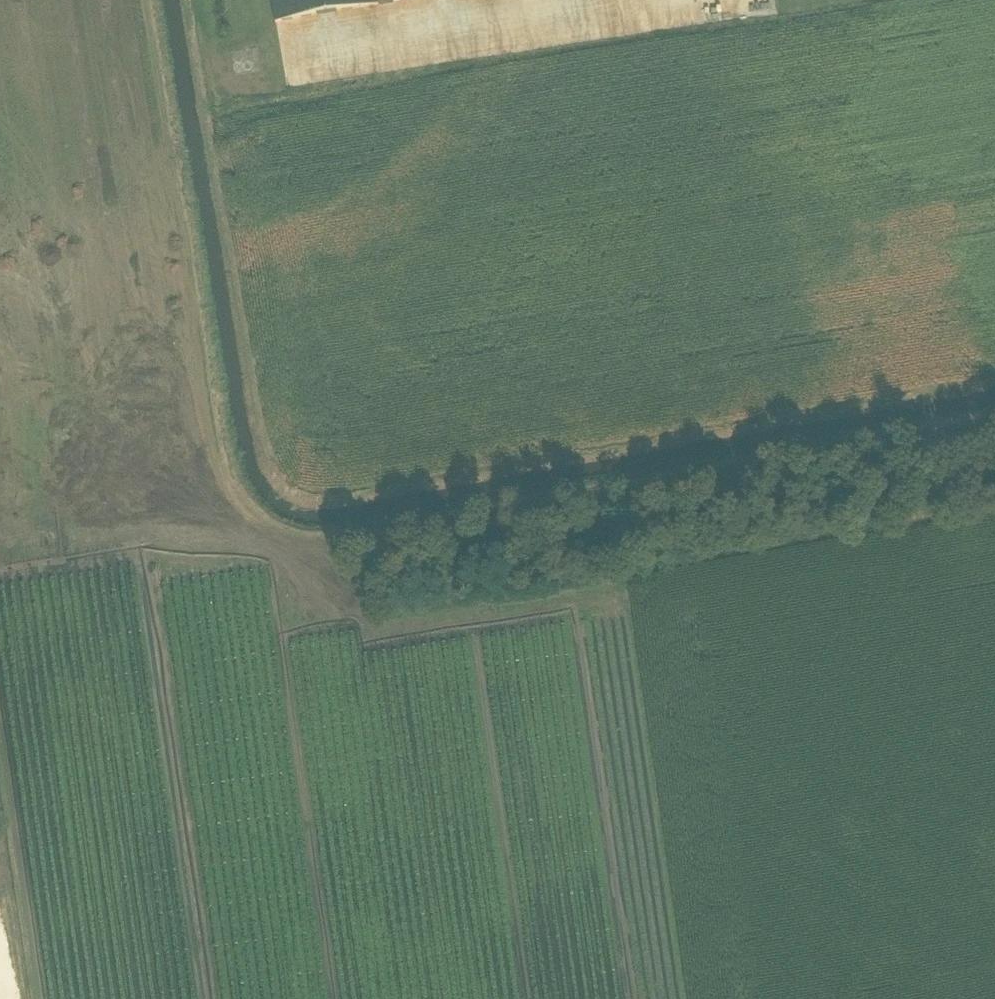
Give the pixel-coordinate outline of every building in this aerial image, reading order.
[(277,23),(378,6),(377,0),(273,0),(277,23)]
